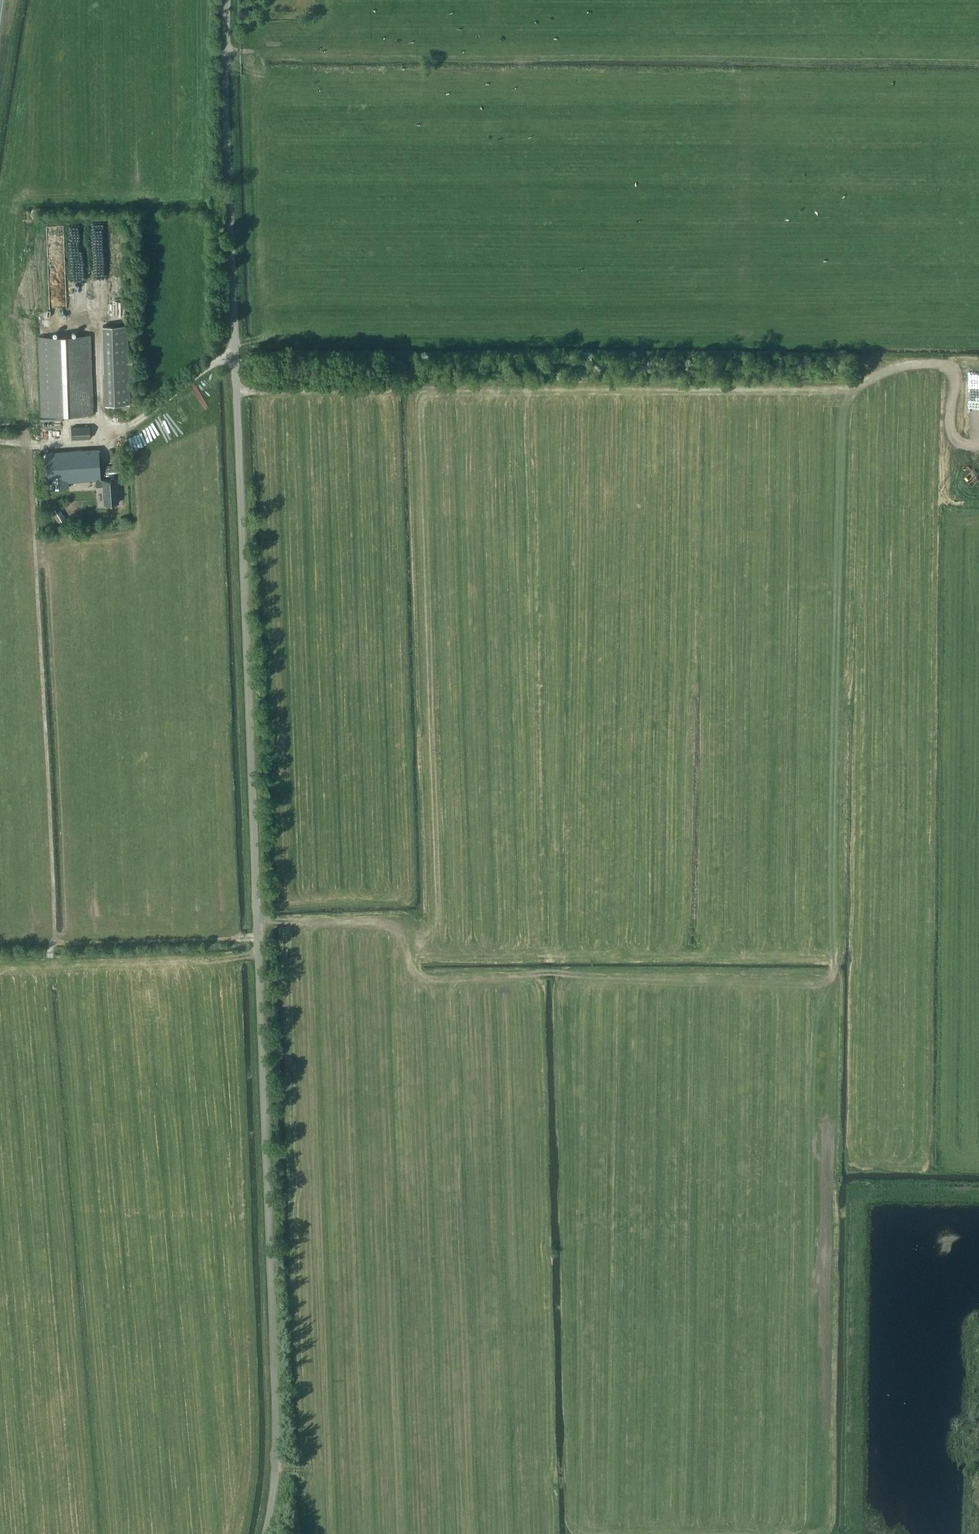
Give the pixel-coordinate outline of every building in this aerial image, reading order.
[(63,257),(49,259),(51,270),(65,267),(63,257)] [(130,403),(128,324),(103,325),(105,404),(130,403)] [(91,330),(39,332),(42,412),(93,410),(91,330)] [(71,427),(71,439),(90,438),(89,426),(71,427)] [(46,448),(48,485),(69,483),(69,478),(74,477),(74,478),(96,476),(96,483),(103,482),(105,500),(119,498),(118,485),(119,485),(119,474),(103,475),(103,476),(101,476),(99,445),(72,446),(72,447),(67,447),(46,448)] [(58,506),(51,510),(58,522),(66,518),(58,506)] [(71,512),(75,518),(82,513),(78,507),(71,512)]
